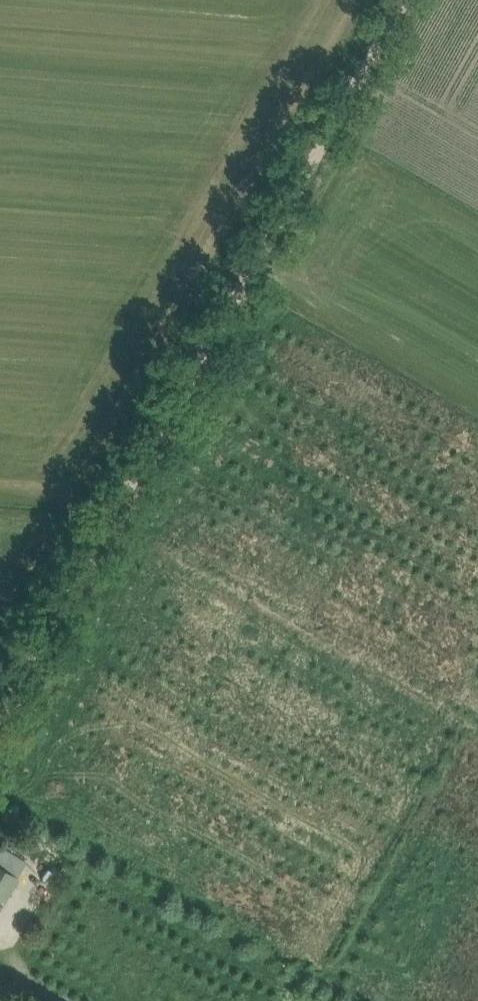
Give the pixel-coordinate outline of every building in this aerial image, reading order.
[(19,877),(16,875),(26,860),(1,845),(0,846),(0,908),(19,877)]
